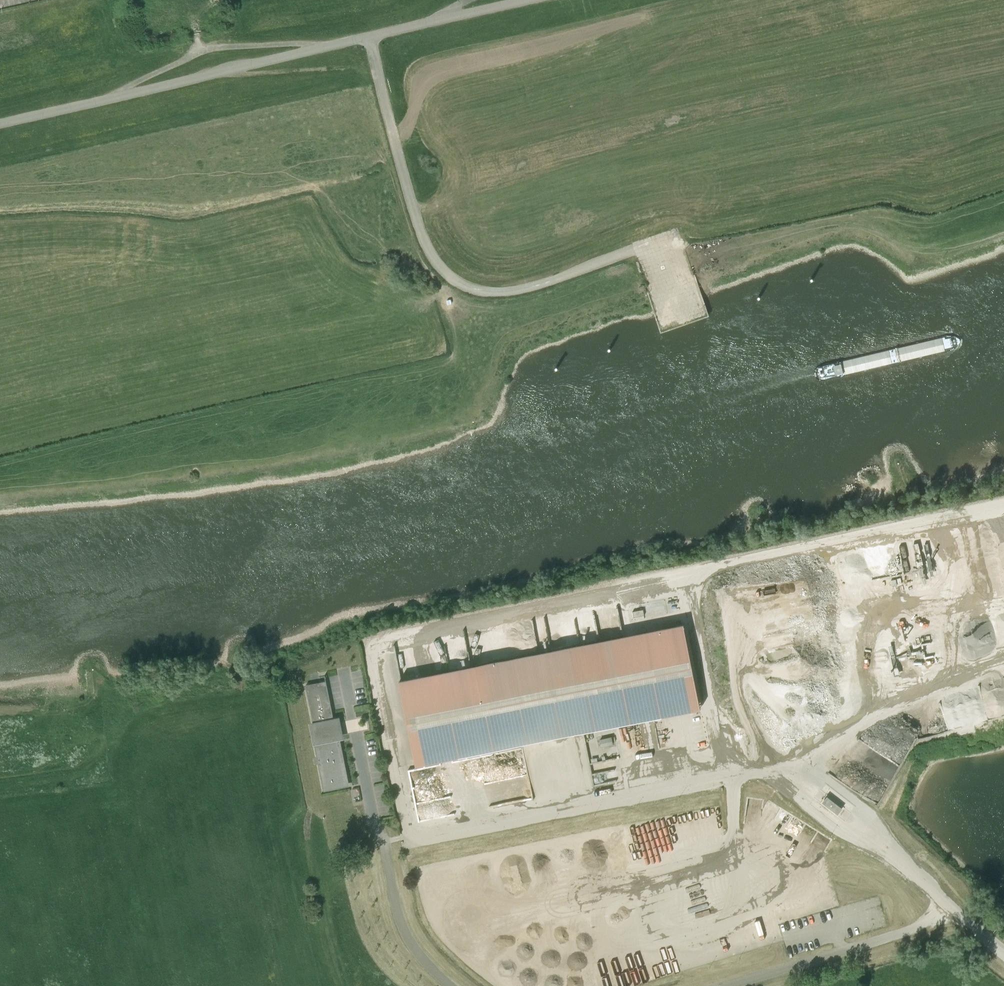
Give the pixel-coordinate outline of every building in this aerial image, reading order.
[(400,681),(416,765),(701,709),(684,624),(400,681)] [(326,681),(306,684),(316,737),(323,735),(323,739),(313,741),(323,792),(349,787),(339,736),(341,736),(338,718),(333,719),(326,681)] [(600,740),(601,747),(613,745),(612,737),(600,740)] [(823,803),(838,814),(842,809),(827,798),(823,803)] [(654,831),(652,821),(624,826),(627,840),(643,837),(641,828),(649,827),(650,832),(654,831)] [(566,971),(570,985),(567,985),(586,985),(585,982),(579,983),(575,968),(566,971)]
